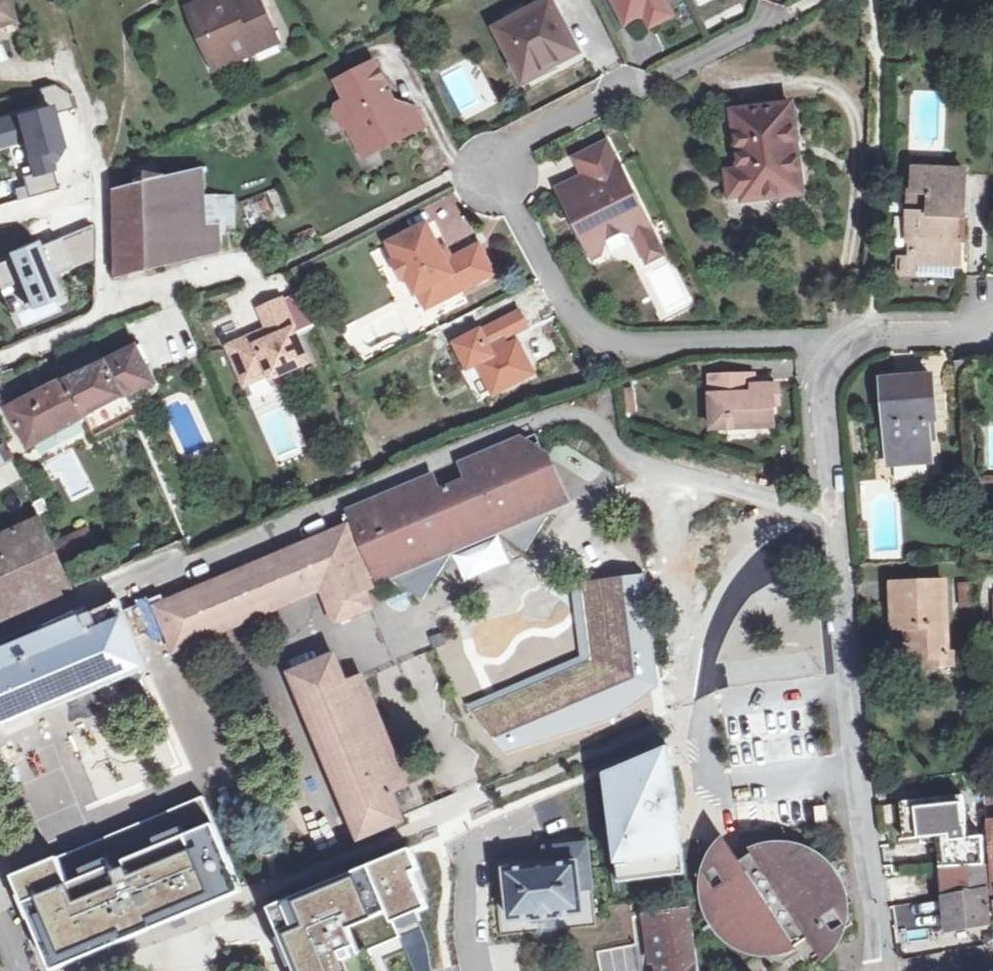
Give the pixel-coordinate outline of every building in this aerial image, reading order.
[(13,19),(8,0),(0,0),(0,22),(13,19)] [(233,4),(223,8),(220,0),(210,0),(189,9),(216,68),(278,41),(260,0),(231,0),(233,4)] [(223,8),(233,4),(231,0),(220,0),(223,8)] [(515,61),(527,55),(537,75),(579,53),(551,0),(550,0),(498,26),(515,61)] [(627,22),(645,12),(665,1),(664,0),(615,0),(627,22)] [(671,14),(665,1),(645,12),(651,24),(671,14)] [(527,55),(515,61),(526,82),(537,75),(527,55)] [(367,136),(375,152),(424,126),(416,110),(402,118),(374,63),(337,82),(347,102),(337,107),(335,113),(343,129),(351,130),(356,142),(367,136)] [(0,121),(0,145),(25,138),(35,172),(23,176),(26,186),(29,197),(59,189),(51,161),(56,159),(63,148),(53,114),(73,109),(69,94),(56,84),(40,88),(46,107),(0,121)] [(730,173),(733,196),(746,195),(746,199),(803,193),(793,105),(736,112),(742,172),(730,173)] [(367,136),(356,142),(364,157),(375,152),(367,136)] [(582,156),(592,176),(600,192),(574,205),(592,240),(608,232),(611,238),(625,231),(640,235),(644,243),(659,235),(613,141),(582,156)] [(915,261),(918,261),(962,263),(964,238),(960,238),(962,214),(968,213),(968,170),(918,168),(916,190),(913,190),(910,238),(916,239),(915,256),(915,261)] [(119,193),(119,222),(203,201),(202,195),(201,172),(145,186),(119,193)] [(566,189),(574,205),(600,192),(592,176),(566,189)] [(18,200),(29,197),(26,186),(15,189),(18,200)] [(278,191),(259,198),(266,220),(286,213),(278,191)] [(239,195),(202,195),(203,201),(203,217),(215,217),(217,234),(240,233),(239,195)] [(203,201),(119,222),(118,271),(219,248),(217,234),(215,217),(203,217),(203,201)] [(92,223),(61,236),(74,266),(92,258),(92,223)] [(418,296),(423,294),(436,288),(443,302),(494,277),(480,246),(455,258),(446,263),(441,251),(429,228),(393,245),(401,262),(396,265),(404,282),(409,279),(418,296)] [(608,252),(611,238),(608,232),(592,240),(600,256),(608,252)] [(659,235),(644,243),(652,260),(668,252),(659,235)] [(11,258),(0,263),(0,283),(2,287),(20,279),(32,308),(63,295),(54,274),(74,266),(61,236),(41,245),(39,238),(8,251),(11,258)] [(450,247),(441,251),(446,263),(455,258),(450,247)] [(915,261),(915,256),(899,255),(898,276),(917,276),(918,261),(915,261)] [(436,288),(423,294),(430,309),(443,302),(436,288)] [(268,330),(272,338),(263,342),(259,334),(228,347),(244,384),(268,374),(270,379),(307,362),(281,301),(260,311),(268,330)] [(481,365),(495,395),(535,376),(520,344),(505,351),(502,344),(527,332),(518,314),(456,344),(469,371),(481,365)] [(268,330),(259,334),(263,342),(272,338),(268,330)] [(140,346),(109,362),(127,397),(156,381),(140,346)] [(127,397),(109,362),(104,363),(98,353),(65,369),(70,380),(68,381),(87,418),(127,397)] [(775,424),(774,384),(755,386),(755,394),(746,394),(745,375),(710,377),(712,427),(775,424)] [(933,461),(930,419),(938,419),(934,376),(885,380),(891,464),(933,461)] [(87,418),(68,381),(10,412),(29,447),(87,418)] [(268,461),(301,453),(283,381),(250,390),(268,461)] [(0,447),(0,492),(20,482),(2,446),(0,447)] [(546,459),(524,447),(465,471),(471,484),(450,492),(440,497),(435,483),(368,511),(380,539),(357,550),(353,541),(369,534),(361,514),(346,521),(348,528),(165,603),(162,595),(120,612),(117,603),(50,629),(47,621),(0,640),(0,724),(101,683),(83,640),(122,624),(129,641),(164,627),(174,650),(322,590),(336,623),(372,608),(365,591),(374,589),(370,582),(379,577),(388,583),(423,604),(453,556),(497,537),(523,553),(555,499),(562,495),(546,459)] [(380,539),(368,511),(361,514),(369,534),(353,541),(357,550),(380,539)] [(0,539),(0,620),(73,587),(64,568),(53,545),(41,521),(0,539)] [(87,528),(53,545),(64,568),(99,552),(87,528)] [(374,589),(388,583),(379,577),(370,582),(374,589)] [(622,582),(583,596),(590,658),(469,710),(492,737),(635,677),(622,582)] [(947,657),(947,652),(945,582),(896,583),(897,625),(909,625),(911,656),(928,656),(947,657)] [(372,608),(336,623),(342,636),(334,657),(347,659),(341,672),(346,685),(363,678),(377,672),(392,637),(382,632),(372,608)] [(83,640),(101,683),(140,667),(129,641),(122,624),(83,640)] [(947,657),(928,656),(928,669),(958,669),(957,652),(947,652),(947,657)] [(291,675),(309,717),(350,700),(384,778),(342,795),(360,839),(402,822),(395,806),(390,793),(407,786),(381,722),(363,678),(346,685),(341,672),(334,657),(291,675)] [(350,700),(309,717),(342,795),(384,778),(350,700)] [(668,748),(601,774),(615,881),(681,871),(668,748)] [(159,778),(154,754),(118,762),(123,786),(159,778)] [(424,779),(407,786),(390,793),(395,806),(428,790),(424,779)] [(972,796),(973,824),(988,823),(986,794),(972,796)] [(16,877),(54,967),(148,927),(146,923),(168,914),(170,918),(243,887),(205,797),(16,877)] [(988,823),(973,824),(974,838),(939,839),(941,865),(943,865),(949,924),(989,917),(984,839),(989,839),(988,823)] [(764,956),(770,957),(777,955),(787,953),(797,947),(805,940),(810,946),(822,963),(836,947),(842,938),(847,926),(849,917),(849,911),(848,903),(846,895),(843,885),(840,878),(836,871),(827,861),(820,855),(812,850),(806,847),(799,845),(794,843),(787,842),(771,841),(758,844),(745,848),(749,854),(740,860),(721,836),(713,844),(704,856),(700,866),(698,874),(698,889),(698,898),(700,906),(704,917),(709,926),(713,932),(721,940),(728,945),(739,952),(748,955),(754,956),(759,956),(764,956)] [(589,842),(553,847),(554,865),(546,866),(507,870),(509,897),(513,918),(537,916),(538,919),(562,917),(562,913),(585,911),(583,887),(594,886),(589,842)] [(544,848),(546,866),(554,865),(553,847),(544,848)] [(299,970),(380,970),(371,950),(402,938),(416,970),(430,970),(433,969),(428,941),(416,914),(431,907),(428,901),(431,900),(427,891),(431,889),(415,852),(274,912),(299,970)] [(647,965),(651,964),(653,970),(697,970),(690,908),(640,915),(647,965)] [(146,923),(148,927),(170,918),(168,914),(146,923)]
